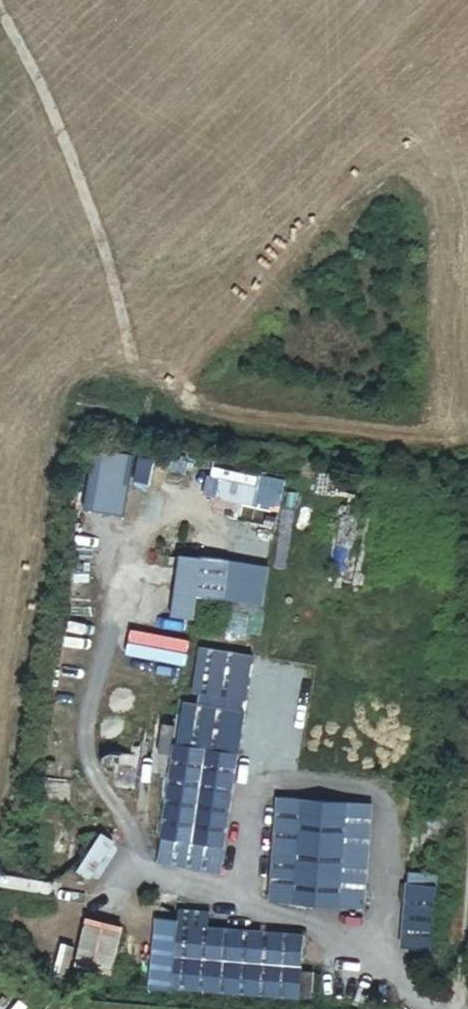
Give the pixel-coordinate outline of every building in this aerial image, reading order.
[(221,560),(191,557),(186,598),(216,601),(221,560)] [(167,742),(233,754),(236,736),(170,724),(167,742)] [(219,875),(233,754),(167,742),(148,863),(219,875)] [(363,808),(269,798),(257,899),(352,909),(363,808)] [(431,877),(399,875),(390,952),(421,955),(431,877)] [(165,905),(164,910),(164,914),(145,912),(137,987),(194,993),(283,1003),(283,1000),(294,1001),(297,972),(293,971),(286,971),(285,970),(289,934),(194,924),(196,908),(165,905)] [(113,928),(78,919),(66,966),(101,974),(113,928)]
